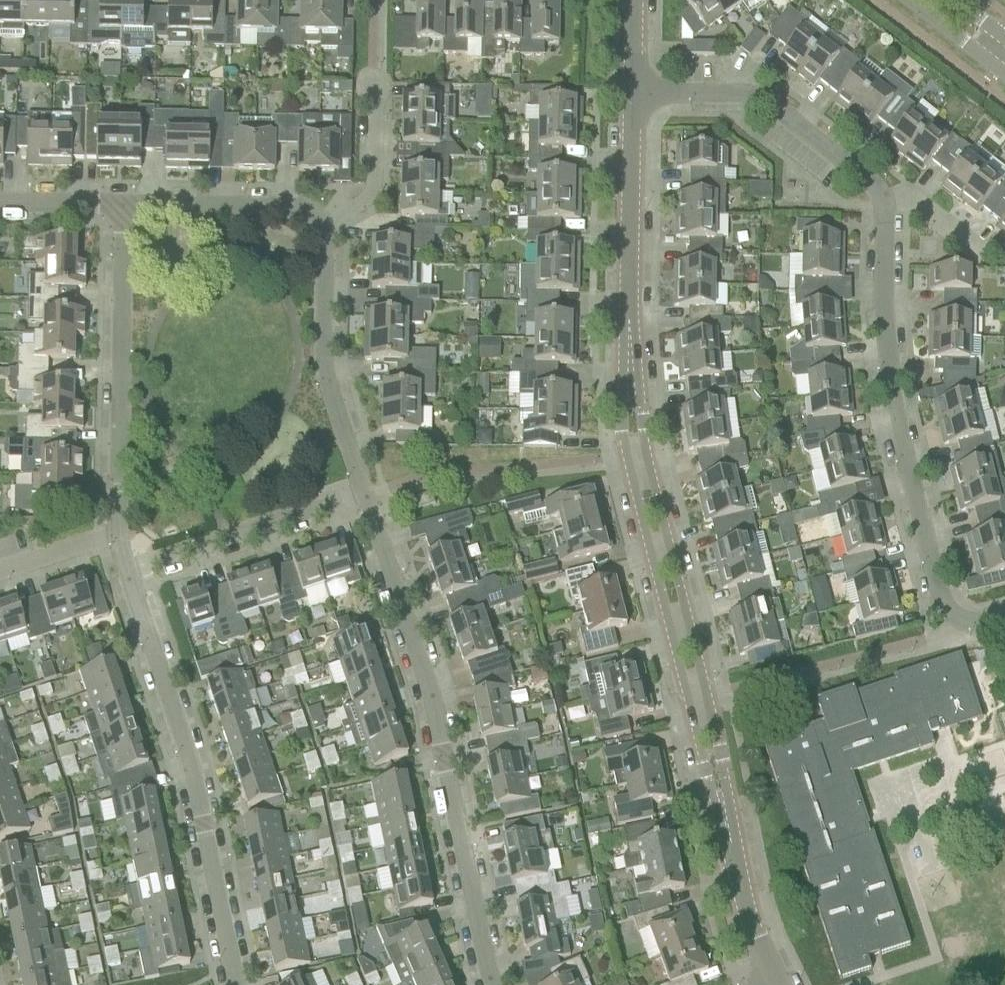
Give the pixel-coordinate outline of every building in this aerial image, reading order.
[(24,0),(0,0),(0,33),(22,33),(22,26),(24,27),(24,0)] [(49,0),(24,0),(24,27),(48,27),(49,0)] [(75,0),(49,0),(48,27),(69,27),(68,46),(86,47),(87,8),(74,8),(75,0)] [(121,0),(99,0),(99,9),(87,8),(86,47),(100,47),(107,44),(120,44),(120,32),(121,32),(121,0)] [(144,0),(121,0),(121,32),(120,32),(120,44),(120,50),(142,50),(142,47),(155,48),(155,39),(155,10),(144,10),(144,0)] [(190,0),(168,0),(168,10),(155,10),(155,39),(168,39),(168,32),(189,33),(190,0)] [(212,0),(190,0),(189,33),(201,33),(201,40),(204,43),(204,48),(224,48),(224,16),(212,16),(212,0)] [(257,0),(237,0),(237,20),(224,20),(225,16),(224,16),(224,48),(256,49),(257,0)] [(277,0),(257,0),(256,49),(288,49),(288,21),(277,21),(277,0)] [(321,0),(301,0),(301,21),(288,21),(288,49),(303,50),(303,45),(320,45),(321,0)] [(341,0),(321,0),(320,45),(320,34),(337,34),(336,50),(352,50),(353,22),(341,22),(341,0)] [(723,18),(710,0),(684,0),(690,9),(681,15),(681,21),(693,38),(723,18)] [(740,5),(737,0),(710,0),(723,18),(740,5)] [(443,42),(443,2),(417,2),(417,28),(393,27),(392,52),(415,52),(415,54),(421,54),(428,50),(428,42),(442,42),(442,54),(442,42),(443,42)] [(443,28),(443,2),(443,42),(442,42),(442,54),(466,55),(466,43),(480,43),(480,42),(481,42),(482,3),(455,3),(455,29),(443,28)] [(481,29),(482,3),(481,42),(480,42),(480,43),(481,43),(481,61),(492,61),(504,56),(504,43),(519,43),(518,56),(519,56),(519,43),(520,22),(520,4),(494,3),(493,29),(481,29)] [(520,30),(520,4),(520,22),(519,43),(519,56),(544,57),(544,43),(558,44),(559,4),(532,4),(532,30),(520,30)] [(792,23),(798,16),(788,8),(783,15),(792,23)] [(777,42),(792,23),(783,15),(767,34),(777,42)] [(804,29),(808,24),(798,16),(792,23),(777,42),(787,49),(779,60),(796,74),(821,42),(804,29)] [(749,57),(765,38),(754,30),(739,50),(749,57)] [(842,50),(838,56),(821,42),(796,74),(814,87),(819,81),(828,89),(852,58),(842,50)] [(714,56),(714,43),(681,43),(681,55),(714,56)] [(858,71),(862,66),(852,58),(828,89),(838,96),(833,102),(850,116),(875,85),(858,71)] [(9,59),(0,59),(0,71),(22,72),(23,63),(9,62),(9,59)] [(35,72),(35,63),(23,63),(22,72),(35,72)] [(121,79),(132,78),(132,70),(121,70),(121,79)] [(519,88),(519,77),(510,77),(510,88),(511,88),(519,88)] [(6,78),(6,86),(16,87),(17,78),(6,78)] [(351,96),(351,84),(319,84),(319,95),(351,96)] [(896,93),(892,98),(875,85),(850,116),(868,130),(876,119),(886,126),(906,100),(896,93)] [(449,98),(449,86),(423,86),(423,98),(403,98),(403,122),(449,123),(454,123),(454,98),(449,98)] [(530,88),(519,88),(511,88),(511,96),(530,96),(530,108),(525,108),(525,124),(529,124),(575,125),(581,125),(581,101),(555,100),(556,88),(530,88)] [(188,131),(187,169),(209,170),(210,144),(222,144),(222,117),(223,94),(208,94),(208,115),(208,116),(210,116),(209,131),(188,131)] [(912,114),(916,108),(906,100),(886,126),(895,134),(887,145),(905,158),(929,127),(912,114)] [(153,152),(154,113),(154,106),(137,106),(136,120),(119,119),(119,129),(118,168),(141,169),(141,152),(153,152)] [(96,168),(118,168),(119,129),(119,119),(101,119),(101,107),(85,107),(85,110),(85,160),(97,160),(96,168)] [(50,128),(49,167),(72,167),(72,159),(85,160),(85,110),(72,110),(72,116),(50,115),(50,128)] [(154,113),(153,152),(165,152),(165,169),(187,169),(188,131),(188,114),(188,113),(172,113),(154,113)] [(238,121),(238,117),(222,117),(222,144),(234,145),(234,170),(254,171),(254,121),(238,121)] [(286,146),(287,118),(271,118),(271,122),(254,121),(254,171),(274,171),(274,145),(286,146)] [(302,121),(302,118),(287,118),(286,146),(298,146),(298,172),(318,172),(319,121),(302,121)] [(319,121),(318,172),(334,172),(338,172),(338,162),(350,163),(350,147),(351,119),(319,118),(319,121)] [(3,166),(3,157),(15,158),(15,150),(16,120),(3,120),(3,127),(0,127),(0,166),(3,166)] [(28,128),(28,121),(16,120),(15,150),(27,150),(27,166),(49,167),(50,128),(28,128)] [(448,146),(449,123),(403,122),(402,146),(422,146),(422,158),(448,159),(464,159),(464,158),(453,146),(448,146)] [(529,148),(529,160),(554,161),(554,148),(561,149),(574,149),(575,125),(529,124),(529,148)] [(951,135),(946,140),(929,127),(905,158),(922,172),(930,161),(940,169),(960,143),(951,135)] [(966,156),(970,150),(960,143),(940,169),(950,176),(941,187),(959,201),(983,169),(966,156)] [(676,147),(676,170),(690,170),(689,183),(725,183),(723,183),(723,171),(726,171),(727,152),(722,148),(716,148),(676,147)] [(447,182),(448,159),(422,158),(422,170),(402,170),(401,194),(437,194),(438,182),(447,182)] [(554,172),(554,161),(529,160),(528,172),(538,173),(538,196),(579,197),(580,173),(554,172)] [(959,201),(976,214),(985,204),(994,211),(1004,198),(1004,177),(1001,183),(983,169),(959,201)] [(724,218),(725,183),(689,183),(689,195),(676,195),(675,217),(715,218),(724,218)] [(771,185),(760,184),(747,184),(747,200),(771,201),(771,185)] [(437,195),(437,194),(401,194),(401,218),(421,218),(421,230),(447,230),(447,208),(452,208),(452,195),(437,195)] [(481,195),(481,210),(489,210),(489,195),(481,195)] [(526,196),(526,220),(527,220),(527,232),(553,233),(553,220),(560,220),(579,221),(579,197),(538,196),(526,196)] [(994,211),(991,216),(1001,223),(996,229),(1004,237),(1004,198),(994,211)] [(724,218),(715,218),(675,217),(675,239),(688,239),(688,252),(721,252),(721,240),(715,239),(715,218),(724,218)] [(830,223),(828,223),(796,222),(796,235),(803,235),(802,257),(843,258),(843,235),(829,235),(830,223)] [(447,230),(421,230),(397,229),(396,242),(372,241),(372,265),(422,266),(408,265),(408,252),(423,252),(423,248),(433,248),(433,237),(447,238),(447,230)] [(552,244),(553,233),(527,232),(527,244),(537,245),(536,268),(578,269),(579,245),(552,244)] [(77,264),(77,241),(20,240),(20,252),(35,253),(35,264),(85,265),(85,264),(77,264)] [(721,265),(721,252),(688,252),(688,264),(674,263),(674,286),(714,287),(714,265),(721,265)] [(842,280),(843,258),(802,257),(802,279),(794,279),(794,293),(827,292),(827,279),(842,280)] [(85,289),(85,265),(35,264),(35,265),(44,265),(44,277),(27,276),(27,300),(54,300),(54,288),(85,289)] [(372,265),(372,289),(384,289),(392,290),(391,302),(417,302),(430,302),(438,303),(438,289),(422,289),(422,266),(372,265)] [(536,268),(520,267),(519,304),(526,304),(551,304),(552,292),(578,293),(578,269),(536,268)] [(970,292),(970,269),(930,269),(930,291),(943,292),(943,304),(976,305),(976,292),(970,292)] [(713,308),(714,287),(674,286),(674,308),(688,308),(688,322),(721,321),(721,308),(713,308)] [(464,289),(464,302),(478,302),(478,289),(464,289)] [(842,304),(828,305),(827,292),(794,293),(795,308),(802,307),(803,329),(843,326),(842,304)] [(53,312),(54,300),(27,300),(26,323),(43,323),(43,333),(33,333),(33,335),(75,337),(84,337),(84,312),(53,312)] [(365,313),(365,337),(407,338),(407,325),(423,325),(423,315),(430,315),(430,302),(417,302),(391,302),(391,313),(384,313),(365,313)] [(551,316),(551,304),(526,304),(525,325),(535,325),(535,340),(574,341),(574,317),(551,316)] [(976,317),(976,305),(943,304),(943,316),(929,316),(929,338),(969,339),(969,317),(976,317)] [(683,336),(676,337),(678,359),(717,356),(716,337),(728,336),(730,332),(729,321),(721,321),(688,322),(689,336),(683,336)] [(475,339),(476,324),(463,324),(463,338),(475,339)] [(804,341),(789,352),(790,365),(799,364),(839,361),(838,348),(845,348),(843,326),(803,329),(804,341)] [(75,360),(75,337),(33,335),(33,347),(17,346),(17,370),(43,371),(44,359),(75,360)] [(365,337),(364,361),(383,361),(404,362),(403,374),(435,375),(435,351),(407,351),(407,338),(365,337)] [(981,339),(969,339),(929,338),(928,360),(934,360),(934,373),(975,373),(975,361),(980,361),(981,339)] [(574,365),(574,341),(535,340),(535,353),(522,353),(521,363),(511,363),(511,376),(521,376),(550,376),(550,364),(574,365)] [(500,361),(500,341),(479,341),(479,361),(500,361)] [(732,374),(719,375),(717,356),(678,359),(679,381),(687,380),(688,394),(727,390),(736,389),(735,377),(732,374)] [(799,364),(790,365),(791,377),(795,379),(808,378),(810,398),(850,394),(847,372),(840,373),(839,361),(799,364)] [(43,383),(43,371),(17,370),(17,371),(9,370),(9,390),(12,395),(33,395),(32,406),(42,406),(83,407),(83,406),(74,406),(74,383),(43,383)] [(755,374),(751,379),(751,385),(762,384),(761,373),(755,374)] [(434,398),(435,375),(403,374),(403,386),(383,385),(383,409),(419,410),(419,397),(434,398)] [(488,385),(488,375),(479,375),(478,385),(488,385)] [(550,388),(550,376),(521,376),(521,396),(534,397),(533,412),(575,413),(576,389),(550,388)] [(939,402),(933,403),(938,425),(977,415),(972,394),(978,392),(975,380),(943,388),(936,390),(939,402)] [(722,403),(728,402),(727,390),(688,394),(690,407),(682,408),(685,430),(725,425),(722,403)] [(838,417),(852,416),(850,394),(810,398),(812,420),(805,420),(806,436),(839,431),(838,417)] [(82,431),(83,407),(42,406),(42,419),(25,418),(25,441),(51,442),(51,430),(82,431)] [(419,411),(419,410),(383,409),(382,433),(402,434),(402,446),(428,446),(429,434),(430,434),(431,411),(419,411)] [(575,437),(575,413),(533,412),(533,426),(523,426),(523,448),(549,449),(549,436),(575,437)] [(989,435),(982,436),(977,415),(938,425),(944,446),(957,443),(960,455),(952,457),(992,447),(989,435)] [(743,444),(728,446),(725,425),(685,430),(688,452),(696,451),(698,465),(745,456),(743,444)] [(806,436),(798,438),(802,451),(807,455),(819,452),(824,471),(863,461),(857,439),(850,441),(843,443),(839,431),(806,436)] [(489,445),(490,433),(478,433),(477,445),(489,445)] [(762,439),(759,445),(760,451),(771,449),(769,438),(762,439)] [(51,454),(51,442),(25,441),(25,442),(6,442),(6,446),(4,446),(3,455),(8,460),(20,460),(20,477),(32,477),(81,478),(82,454),(51,454)] [(955,492),(1000,480),(992,447),(952,457),(955,469),(950,470),(955,492)] [(734,474),(749,470),(745,456),(698,465),(702,479),(695,481),(700,502),(739,492),(734,474)] [(855,486),(868,483),(863,461),(824,471),(811,474),(819,508),(858,498),(855,486)] [(81,479),(81,478),(32,477),(31,489),(15,488),(15,513),(41,514),(41,501),(72,502),(72,479),(81,479)] [(1000,480),(955,492),(960,513),(974,510),(977,522),(1004,514),(1004,484),(1000,480)] [(751,513),(757,511),(751,489),(739,492),(700,502),(706,524),(711,522),(714,534),(754,524),(751,513)] [(539,509),(522,513),(525,525),(548,519),(555,517),(559,532),(600,522),(596,507),(599,506),(596,492),(545,505),(539,506),(539,509)] [(416,510),(435,504),(431,494),(413,500),(416,510)] [(508,516),(539,509),(536,495),(505,502),(508,516)] [(874,506),(861,510),(858,498),(819,508),(815,509),(818,521),(836,517),(841,538),(880,528),(874,506)] [(472,521),(469,512),(468,512),(425,523),(429,535),(424,537),(430,555),(427,556),(435,578),(468,567),(461,548),(468,545),(464,532),(468,530),(471,527),(472,521)] [(796,514),(790,515),(793,527),(799,526),(796,514)] [(966,537),(972,558),(1004,550),(1004,514),(977,522),(980,533),(966,537)] [(607,536),(603,537),(600,522),(559,532),(564,550),(555,553),(558,564),(610,550),(607,536)] [(762,535),(757,536),(754,524),(714,534),(717,546),(712,547),(717,569),(767,556),(762,535)] [(872,553),(885,549),(880,528),(841,538),(846,559),(840,560),(843,573),(875,564),(872,553)] [(328,542),(311,548),(313,554),(324,587),(328,600),(332,602),(346,598),(348,593),(346,588),(361,583),(356,570),(361,568),(362,568),(354,544),(353,544),(336,550),(334,545),(328,542)] [(790,564),(802,561),(799,549),(787,552),(790,564)] [(972,558),(977,580),(985,578),(988,590),(1004,586),(1004,550),(972,558)] [(293,564),(281,568),(294,605),(307,601),(310,609),(329,603),(328,600),(324,587),(313,554),(292,561),(293,564)] [(757,559),(767,557),(767,556),(717,569),(722,590),(736,587),(739,599),(771,591),(768,579),(762,580),(757,559)] [(562,574),(558,575),(554,560),(520,568),(525,585),(562,575),(562,574)] [(891,573),(884,575),(880,562),(880,563),(875,564),(843,573),(846,585),(853,583),(858,604),(897,594),(891,573)] [(496,579),(474,586),(468,567),(435,578),(442,599),(444,598),(448,610),(486,597),(501,593),(496,579)] [(294,605),(281,568),(270,571),(269,568),(247,576),(258,609),(278,603),(280,610),(279,610),(283,623),(288,625),(293,624),(292,622),(299,620),(294,605)] [(615,581),(596,586),(592,568),(565,574),(572,602),(579,601),(582,614),(621,604),(615,581)] [(804,570),(796,572),(799,582),(807,580),(804,570)] [(239,615),(258,609),(247,576),(226,583),(227,586),(215,589),(228,627),(233,642),(239,640),(240,641),(245,640),(248,635),(243,622),(242,623),(239,615)] [(109,616),(108,613),(96,579),(84,583),(83,580),(61,587),(72,622),(92,615),(94,621),(109,616)] [(520,586),(511,589),(515,602),(524,599),(520,586)] [(53,628),(72,622),(61,587),(40,594),(41,597),(29,601),(41,638),(42,638),(45,647),(51,645),(48,636),(54,634),(53,628)] [(233,642),(228,627),(215,589),(204,593),(203,590),(180,598),(191,631),(212,624),(214,632),(213,632),(217,645),(222,647),(227,646),(226,644),(233,642)] [(742,611),(728,614),(734,636),(773,626),(783,623),(778,602),(774,603),(771,591),(739,599),(742,611)] [(483,613),(505,606),(501,593),(486,597),(448,610),(452,621),(449,622),(456,644),(489,633),(483,613)] [(895,618),(902,616),(897,594),(858,604),(863,625),(852,628),(855,641),(898,630),(895,618)] [(821,599),(813,600),(816,613),(828,610),(826,602),(821,599)] [(41,638),(29,601),(18,605),(17,602),(0,607),(0,624),(6,643),(26,637),(28,642),(41,638)] [(608,631),(626,627),(621,604),(582,614),(586,628),(579,630),(586,656),(612,649),(608,631)] [(806,606),(802,612),(803,618),(815,615),(813,605),(806,606)] [(524,621),(533,619),(530,608),(520,611),(524,621)] [(343,620),(335,622),(339,634),(351,630),(348,623),(343,620)] [(785,645),(778,647),(773,626),(734,636),(739,657),(747,655),(750,667),(788,658),(785,645)] [(312,643),(324,639),(321,629),(308,633),(312,643)] [(338,664),(373,653),(366,631),(331,643),(338,664)] [(503,650),(496,652),(489,633),(456,644),(463,665),(466,664),(470,677),(473,682),(512,675),(503,650)] [(281,642),(270,646),(273,655),(284,652),(281,642)] [(242,667),(253,663),(248,647),(236,651),(242,667)] [(90,667),(106,663),(102,648),(86,653),(90,667)] [(236,653),(222,657),(227,672),(241,667),(236,653)] [(345,685),(380,673),(373,653),(338,664),(345,685)] [(953,729),(982,720),(960,655),(893,678),(893,679),(895,678),(896,682),(855,696),(853,689),(816,701),(823,722),(762,742),(802,864),(840,981),(871,970),(867,957),(878,954),(879,956),(910,946),(872,832),(869,833),(849,773),(919,749),(920,751),(934,747),(930,735),(953,728),(953,729)] [(290,671),(291,670),(287,658),(279,660),(283,673),(278,674),(281,683),(293,679),(290,671)] [(588,703),(588,704),(647,690),(642,667),(619,672),(616,658),(583,665),(588,688),(599,686),(602,700),(588,703)] [(87,694),(120,683),(113,661),(80,672),(87,694)] [(44,682),(55,678),(50,663),(39,667),(44,682)] [(293,679),(306,675),(303,667),(291,670),(290,671),(293,679)] [(531,686),(547,683),(544,667),(529,670),(531,686)] [(250,674),(244,676),(242,672),(206,684),(214,705),(248,694),(254,691),(253,688),(254,688),(250,674)] [(341,709),(386,694),(380,673),(345,685),(352,705),(341,709)] [(296,687),(308,683),(306,675),(293,679),(296,687)] [(508,690),(514,689),(512,675),(473,682),(475,695),(472,696),(477,718),(513,711),(508,690)] [(15,677),(0,682),(4,694),(19,689),(15,677)] [(284,691),(296,687),(293,679),(281,683),(284,691)] [(94,715),(127,703),(120,683),(87,694),(94,715)] [(40,698),(53,694),(49,685),(36,690),(40,698)] [(647,690),(588,704),(590,713),(595,718),(600,740),(625,734),(622,720),(653,712),(647,690)] [(21,705),(34,700),(31,691),(18,695),(21,705)] [(248,694),(214,705),(220,726),(254,715),(261,712),(254,691),(248,694)] [(343,731),(393,714),(386,694),(341,709),(346,723),(341,725),(343,731)] [(542,718),(556,715),(553,702),(539,705),(542,718)] [(100,735),(134,724),(127,703),(94,715),(83,718),(90,739),(101,735),(100,735)] [(309,719),(323,715),(320,706),(306,710),(309,719)] [(533,726),(517,730),(513,711),(477,718),(481,740),(484,740),(487,751),(525,743),(538,740),(536,729),(533,726)] [(291,725),(304,721),(301,712),(289,716),(288,715),(279,718),(282,728),(291,725)] [(366,746),(400,735),(393,714),(343,731),(344,736),(350,734),(355,749),(366,746)] [(227,746),(261,735),(254,715),(220,726),(227,746)] [(323,715),(309,719),(312,728),(314,732),(324,729),(323,725),(325,724),(323,715)] [(49,729),(63,725),(60,716),(46,720),(49,729)] [(294,733),(306,729),(304,721),(291,725),(294,733)] [(11,745),(4,724),(0,726),(0,749),(11,745)] [(97,759),(107,756),(140,744),(134,724),(100,735),(101,735),(90,739),(97,759)] [(32,738),(45,734),(42,725),(29,729),(32,738)] [(63,725),(49,729),(52,737),(65,733),(63,725)] [(35,747),(48,742),(45,734),(32,738),(35,747)] [(234,767),(268,756),(261,735),(227,746),(234,767)] [(373,767),(407,756),(400,735),(366,746),(373,767)] [(557,751),(565,749),(562,736),(555,738),(557,751)] [(570,753),(582,750),(580,740),(567,743),(570,753)] [(522,759),(528,757),(525,743),(487,751),(489,763),(486,764),(491,786),(526,779),(522,759)] [(140,744),(107,756),(114,776),(107,778),(111,790),(137,783),(133,771),(148,766),(140,744)] [(18,766),(11,745),(0,749),(0,772),(9,769),(18,766)] [(640,758),(636,757),(634,745),(601,752),(607,777),(612,776),(615,788),(667,777),(662,754),(640,758)] [(323,761),(336,756),(333,747),(320,751),(323,761)] [(572,766),(586,763),(583,752),(569,755),(572,766)] [(305,766),(318,762),(315,753),(302,757),(305,766)] [(241,787),(275,776),(268,756),(234,767),(241,787)] [(325,769),(339,765),(336,756),(323,761),(325,769)] [(73,758),(60,762),(63,770),(76,766),(73,758)] [(564,761),(555,763),(557,771),(566,769),(564,761)] [(307,774),(320,770),(318,762),(305,766),(307,774)] [(46,779),(59,775),(56,766),(43,770),(46,779)] [(65,778),(79,774),(76,766),(63,770),(65,778)] [(9,769),(0,772),(0,794),(16,789),(9,769)] [(49,788),(62,783),(59,775),(46,779),(49,788)] [(281,799),(282,798),(275,776),(241,787),(248,809),(259,805),(261,812),(284,807),(281,799)] [(376,806),(410,799),(405,777),(371,784),(376,806)] [(650,805),(671,801),(667,777),(615,788),(615,789),(625,787),(627,797),(611,801),(617,827),(650,820),(647,809),(650,805)] [(537,798),(530,799),(526,779),(491,786),(495,808),(498,808),(501,820),(540,812),(537,798)] [(137,783),(111,790),(114,801),(111,802),(116,824),(124,822),(158,815),(154,793),(143,796),(139,782),(137,783)] [(23,809),(16,789),(0,794),(0,817),(23,809)] [(73,833),(69,804),(65,795),(53,799),(59,817),(47,822),(51,837),(73,833)] [(367,830),(380,828),(414,821),(410,799),(376,806),(378,820),(365,823),(367,830)] [(322,800),(309,803),(311,812),(324,809),(322,800)] [(101,805),(105,822),(114,820),(111,803),(101,805)] [(343,813),(342,804),(329,807),(331,816),(343,813)] [(30,831),(23,809),(0,817),(0,841),(30,831)] [(343,813),(331,816),(333,825),(345,822),(343,813)] [(128,844),(163,836),(158,815),(124,822),(128,844)] [(248,844),(283,837),(278,815),(243,822),(248,844)] [(537,835),(544,833),(541,818),(502,826),(505,839),(502,840),(506,862),(541,855),(537,835)] [(78,832),(92,829),(90,820),(77,823),(78,832)] [(384,849),(419,842),(414,821),(380,828),(384,849)] [(346,828),(345,822),(333,825),(335,837),(345,835),(343,828),(346,828)] [(673,837),(652,841),(648,824),(622,830),(626,852),(621,860),(624,872),(678,861),(673,837)] [(80,841),(93,838),(92,829),(78,832),(80,841)] [(580,831),(573,832),(575,844),(583,843),(580,831)] [(340,858),(353,855),(348,834),(345,835),(335,837),(340,858)] [(133,865),(167,858),(163,836),(128,844),(133,865)] [(252,866),(287,858),(283,837),(248,844),(252,866)] [(63,850),(77,847),(75,838),(61,841),(63,850)] [(330,841),(317,843),(319,852),(332,849),(330,841)] [(389,870),(423,863),(419,842),(384,849),(389,870)] [(34,870),(30,848),(0,854),(0,877),(34,870)] [(321,861),(334,858),(332,849),(319,852),(321,861)] [(341,866),(354,864),(353,855),(340,858),(341,866)] [(553,873),(545,875),(541,855),(506,862),(511,884),(514,883),(516,895),(555,887),(553,873)] [(137,886),(172,879),(167,858),(133,865),(137,886)] [(257,887),(292,879),(287,858),(252,866),(257,887)] [(662,893),(684,889),(678,861),(624,872),(625,873),(641,870),(644,884),(633,886),(637,904),(622,907),(628,921),(659,911),(666,909),(662,893)] [(87,874),(100,871),(98,863),(85,865),(87,874)] [(393,891),(427,884),(423,863),(389,870),(393,891)] [(39,891),(34,870),(0,877),(4,898),(39,891)] [(89,883),(102,881),(100,871),(87,874),(89,883)] [(70,885),(84,882),(82,873),(68,876),(70,885)] [(142,908),(176,900),(172,879),(137,886),(142,908)] [(261,908),(296,901),(292,879),(257,887),(261,908)] [(72,893),(85,891),(84,882),(70,885),(72,893)] [(327,894),(340,891),(339,883),(325,885),(327,894)] [(398,913),(432,906),(427,884),(393,891),(398,913)] [(563,901),(568,900),(565,885),(555,887),(516,895),(519,907),(516,908),(520,930),(555,923),(567,921),(563,901)] [(347,901),(361,898),(359,889),(346,891),(347,901)] [(9,919),(43,912),(39,891),(4,898),(9,919)] [(329,904),(342,901),(340,891),(327,894),(329,904)] [(349,909),(362,907),(361,898),(347,901),(349,909)] [(146,929),(180,922),(176,900),(142,908),(146,929)] [(265,929),(301,922),(296,901),(261,908),(265,929)] [(599,902),(589,904),(591,914),(601,912),(599,902)] [(96,917),(110,914),(108,906),(94,908),(96,917)] [(686,915),(664,924),(659,911),(628,921),(628,922),(632,920),(637,935),(647,931),(658,958),(694,945),(688,930),(691,929),(686,915)] [(13,941),(47,933),(43,912),(9,919),(13,941)] [(336,937),(349,934),(345,913),(327,917),(329,929),(334,928),(336,937)] [(98,926),(111,924),(110,914),(96,917),(98,926)] [(79,927),(92,924),(91,915),(77,918),(79,927)] [(366,918),(353,921),(355,932),(368,930),(366,918)] [(426,928),(419,931),(413,919),(375,929),(392,967),(435,949),(426,928)] [(150,950),(185,943),(180,922),(146,929),(150,950)] [(270,950),(305,943),(301,922),(265,929),(270,950)] [(566,941),(559,943),(555,923),(520,930),(525,952),(528,951),(531,964),(569,956),(566,941)] [(81,936),(94,933),(92,924),(79,927),(81,936)] [(17,962),(52,955),(47,933),(13,941),(17,962)] [(338,946),(351,943),(349,934),(336,937),(338,946)] [(178,967),(189,965),(185,943),(150,950),(139,953),(144,981),(159,978),(157,972),(178,967)] [(274,973),(310,965),(305,943),(270,950),(274,973)] [(699,959),(694,945),(658,958),(668,984),(686,984),(685,980),(707,972),(702,958),(699,959)] [(104,960),(118,957),(116,948),(103,950),(104,960)] [(392,967),(400,984),(405,984),(444,968),(435,949),(392,967)] [(22,983),(68,973),(63,952),(52,955),(17,962),(22,983)] [(88,969),(101,966),(99,957),(86,960),(88,969)] [(106,969),(120,966),(118,957),(104,960),(106,969)] [(376,974),(373,966),(362,958),(356,961),(364,979),(376,974)] [(589,981),(579,959),(548,973),(553,984),(581,984),(589,981)] [(90,978),(103,976),(101,966),(88,969),(90,978)] [(178,967),(157,972),(159,978),(179,974),(178,967)] [(444,968),(405,984),(451,984),(444,968)] [(68,973),(22,983),(22,984),(70,984),(68,973)] [(359,981),(356,973),(344,978),(347,984),(350,984),(359,981)] [(379,982),(376,974),(364,979),(367,984),(372,984),(379,982)]
